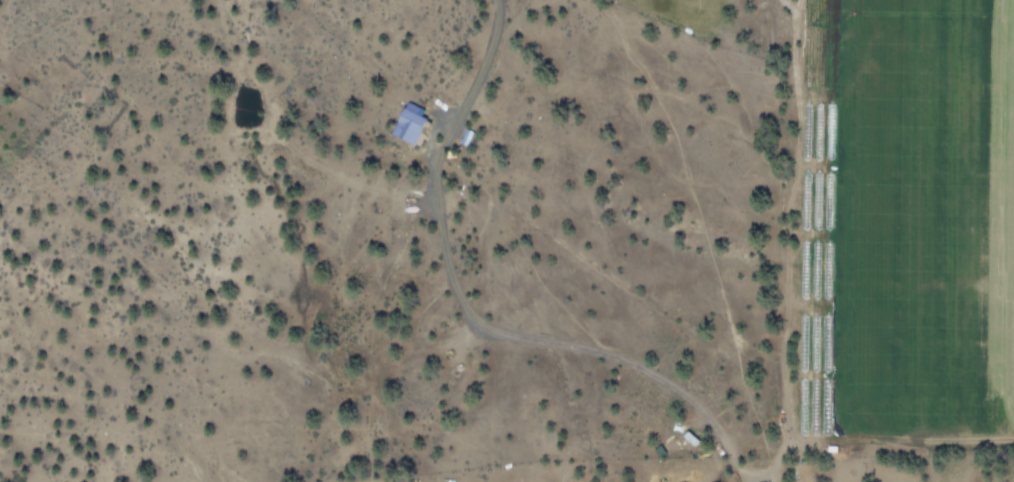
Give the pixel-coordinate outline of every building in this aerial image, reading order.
[(405,103),(390,134),(413,145),(428,114),(405,103)]
